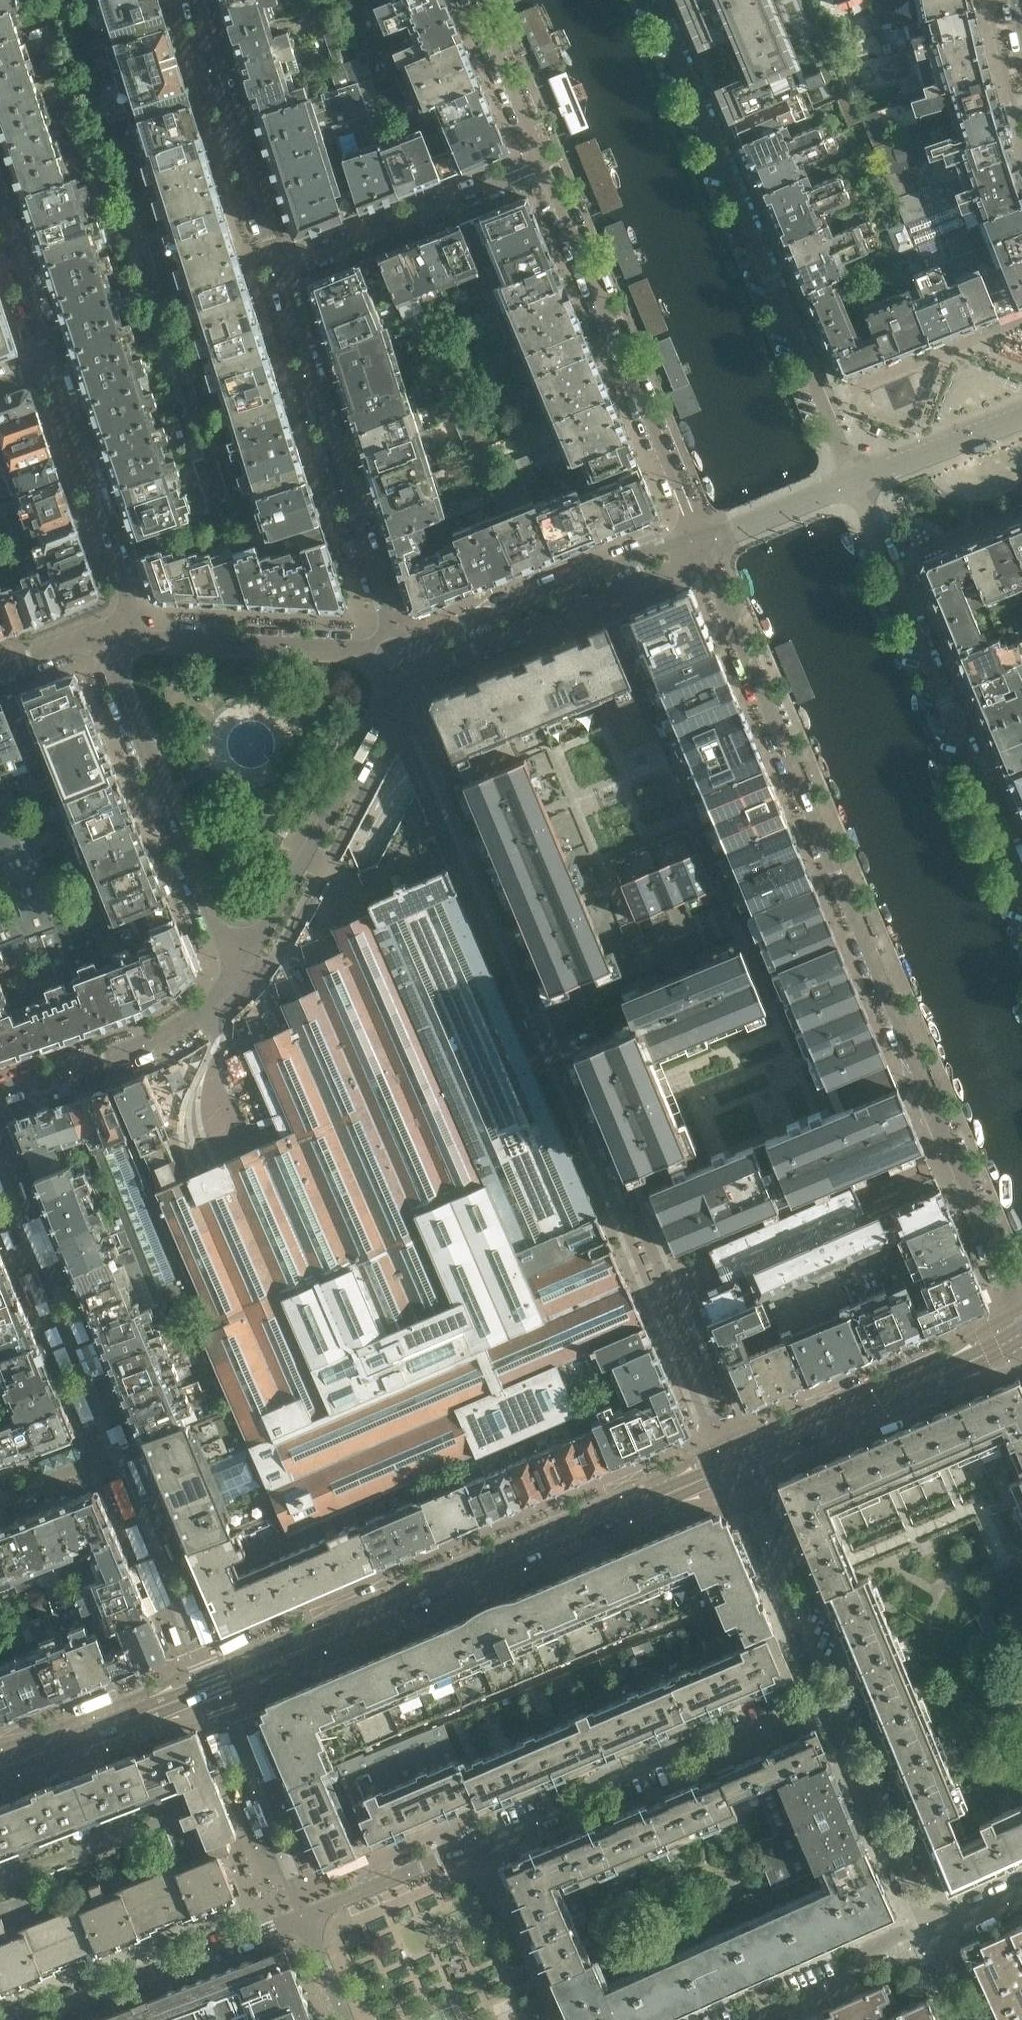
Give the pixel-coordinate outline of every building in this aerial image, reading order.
[(15,0),(0,0),(0,11),(9,8),(17,5),(15,0)] [(59,0),(50,0),(53,12),(62,9),(59,0)] [(159,0),(92,0),(91,1),(92,6),(101,3),(145,147),(137,150),(139,155),(147,153),(201,136),(159,0)] [(264,8),(267,7),(271,10),(280,7),(278,0),(248,0),(224,7),(232,34),(269,23),(264,8)] [(320,0),(311,0),(314,9),(322,6),(320,0)] [(331,0),(320,0),(322,6),(326,15),(335,11),(331,0)] [(429,0),(394,0),(378,6),(383,18),(429,0)] [(445,0),(429,0),(383,18),(389,33),(417,22),(421,32),(453,19),(445,0)] [(823,9),(820,0),(683,0),(702,47),(735,33),(742,48),(740,49),(745,60),(746,59),(753,74),(720,88),(733,119),(797,92),(808,116),(853,97),(852,93),(841,67),(833,48),(837,46),(823,9)] [(823,9),(849,0),(820,0),(823,9)] [(974,0),(921,0),(924,18),(975,6),(974,0)] [(542,68),(561,60),(537,5),(518,13),(542,68)] [(332,32),(326,15),(322,6),(314,9),(323,35),(332,32)] [(979,30),(975,6),(924,18),(927,30),(913,34),(916,47),(979,30)] [(9,8),(0,11),(0,38),(17,33),(9,8)] [(343,34),(335,11),(326,15),(332,32),(334,38),(343,34)] [(402,65),(406,63),(462,40),(453,19),(421,32),(425,42),(398,53),(402,65)] [(292,45),(287,29),(277,32),(276,37),(273,38),(269,23),(232,34),(240,61),(292,45)] [(991,76),(986,52),(984,52),(979,30),(916,47),(928,94),(991,76)] [(341,59),(334,38),(332,32),(323,35),(333,62),(341,59)] [(17,33),(0,38),(0,66),(26,58),(17,33)] [(352,59),(343,34),(334,38),(341,59),(343,63),(352,59)] [(472,65),(462,40),(406,63),(416,88),(472,65)] [(285,76),(282,65),(297,61),(292,45),(240,61),(248,88),(285,76)] [(26,58),(0,66),(0,93),(34,83),(26,58)] [(351,86),(343,63),(341,59),(333,62),(342,89),(351,86)] [(377,103),(368,79),(360,81),(352,59),(343,63),(351,86),(358,84),(366,107),(377,103)] [(482,88),(472,65),(416,88),(425,111),(436,106),(482,88)] [(309,99),(304,83),(294,86),(293,90),(290,91),(285,76),(248,88),(257,115),(309,99)] [(999,105),(991,76),(928,94),(913,99),(919,119),(925,117),(924,112),(943,106),(944,103),(951,101),(956,118),(999,105)] [(565,135),(581,129),(562,80),(545,87),(565,135)] [(34,83),(0,93),(0,121),(42,108),(34,83)] [(375,131),(366,107),(358,84),(351,86),(342,89),(309,99),(257,115),(294,235),(295,235),(298,237),(400,197),(382,151),(375,131)] [(491,109),(482,88),(436,106),(445,129),(491,109)] [(788,124),(808,116),(797,92),(733,119),(742,142),(788,124)] [(386,126),(377,103),(366,107),(375,131),(386,126)] [(922,159),(1006,132),(999,105),(956,118),(888,140),(872,145),(884,172),(906,165),(922,159)] [(42,108),(0,121),(0,127),(6,146),(50,133),(42,108)] [(500,130),(491,109),(445,129),(454,149),(500,130)] [(875,110),(870,111),(860,115),(862,118),(872,145),(888,140),(875,110)] [(753,167),(832,134),(829,127),(823,125),(793,137),(788,124),(742,142),(753,167)] [(441,180),(509,153),(500,130),(454,149),(432,158),(441,180)] [(1013,154),(1006,132),(922,159),(925,169),(963,157),(967,170),(1013,154)] [(58,158),(50,133),(6,146),(14,171),(58,158)] [(804,164),(835,151),(837,145),(832,134),(753,167),(763,192),(808,173),(804,164)] [(441,180),(432,158),(423,135),(402,143),(420,188),(441,180)] [(144,173),(207,154),(201,136),(147,153),(150,162),(142,165),(144,173)] [(604,214),(624,205),(596,136),(575,145),(604,214)] [(420,188),(402,143),(382,151),(400,197),(420,188)] [(212,171),(207,154),(144,173),(147,182),(155,179),(158,188),(212,171)] [(904,220),(1021,178),(1016,163),(1013,154),(967,170),(916,188),(894,196),(904,220)] [(66,182),(58,158),(14,171),(23,196),(66,182)] [(128,178),(122,161),(112,164),(117,182),(128,178)] [(916,188),(906,165),(884,172),(894,196),(916,188)] [(155,208),(217,188),(212,171),(158,188),(161,197),(152,199),(155,208)] [(773,216),(845,186),(841,178),(837,176),(813,186),(808,173),(763,192),(773,216)] [(133,196),(128,178),(117,182),(118,185),(123,199),(133,196)] [(1021,202),(1021,182),(1021,178),(904,220),(914,245),(951,230),(1021,202)] [(28,213),(90,194),(87,186),(77,189),(74,180),(66,182),(23,196),(28,213)] [(123,199),(118,185),(108,189),(113,206),(124,203),(123,199)] [(829,222),(824,211),(847,202),(849,197),(845,186),(773,216),(783,241),(829,222)] [(222,206),(217,188),(155,208),(157,216),(166,214),(169,222),(222,206)] [(85,215),(82,206),(92,203),(90,194),(28,213),(33,231),(85,215)] [(138,213),(133,196),(123,199),(124,203),(128,216),(138,213)] [(537,220),(527,197),(461,223),(467,237),(481,232),(485,241),(489,239),(537,220)] [(1021,228),(1021,202),(951,230),(961,252),(1021,228)] [(129,220),(128,216),(124,203),(113,206),(119,223),(129,220)] [(166,242),(228,223),(222,206),(169,222),(171,231),(163,233),(166,242)] [(144,230),(138,213),(128,216),(129,220),(133,233),(144,230)] [(38,248),(100,229),(98,220),(87,223),(85,215),(33,231),(38,248)] [(626,279),(644,271),(623,219),(605,226),(626,279)] [(133,233),(129,220),(119,223),(124,240),(134,237),(133,233)] [(546,242),(537,220),(489,239),(493,250),(496,249),(501,260),(546,242)] [(794,267),(873,233),(869,223),(865,222),(834,235),(829,222),(783,241),(794,267)] [(233,240),(228,223),(166,242),(168,251),(177,248),(179,257),(233,240)] [(480,268),(471,247),(467,237),(461,223),(440,232),(460,277),(480,268)] [(961,252),(939,262),(940,264),(925,269),(953,336),(1021,308),(1021,228),(961,252)] [(95,249),(93,240),(103,237),(100,229),(38,248),(44,265),(95,249)] [(149,247),(144,230),(133,233),(134,237),(139,251),(149,247)] [(460,277),(440,232),(419,240),(438,286),(460,277)] [(849,271),(845,260),(874,248),(877,243),(873,233),(794,267),(804,290),(838,276),(849,271)] [(139,251),(134,237),(124,240),(129,258),(140,255),(139,251)] [(176,277),(238,257),(233,240),(179,257),(182,266),(174,268),(176,277)] [(438,286),(419,240),(399,248),(418,294),(438,286)] [(939,251),(935,241),(918,247),(922,257),(939,251)] [(555,263),(547,244),(546,242),(501,260),(506,273),(503,274),(506,283),(555,263)] [(914,245),(903,250),(909,264),(920,260),(914,245)] [(154,265),(149,247),(139,251),(140,255),(144,268),(154,265)] [(418,294),(399,248),(378,257),(387,278),(395,296),(396,299),(404,319),(413,315),(423,312),(425,317),(428,315),(418,294)] [(50,282),(111,263),(109,255),(98,258),(95,249),(44,265),(50,282)] [(900,269),(894,253),(871,262),(878,278),(900,269)] [(145,272),(144,268),(140,255),(129,258),(135,275),(145,272)] [(244,275),(238,257),(176,277),(179,285),(187,283),(190,291),(244,275)] [(377,283),(387,278),(378,257),(309,284),(310,288),(316,307),(367,287),(377,283)] [(106,284),(103,275),(114,272),(111,263),(50,282),(55,300),(106,284)] [(564,286),(555,263),(506,283),(502,285),(510,307),(564,286)] [(160,282),(154,265),(144,268),(145,272),(149,285),(160,282)] [(953,336),(925,269),(914,274),(923,297),(928,299),(928,301),(915,306),(931,344),(953,336)] [(149,285),(145,272),(135,275),(140,292),(150,289),(149,285)] [(187,311),(249,292),(244,275),(190,291),(193,300),(184,303),(187,311)] [(843,312),(834,290),(842,286),(838,276),(804,290),(817,323),(843,312)] [(395,296),(387,278),(377,283),(384,300),(395,296)] [(628,285),(652,336),(666,330),(643,279),(628,285)] [(165,299),(160,282),(149,285),(150,289),(155,302),(165,299)] [(61,317),(122,298),(119,289),(109,292),(106,284),(55,300),(61,317)] [(573,308),(564,286),(510,307),(520,330),(573,308)] [(323,328),(375,307),(367,287),(316,307),(323,328)] [(155,302),(150,289),(140,292),(145,309),(156,306),(155,302)] [(931,344),(915,306),(909,290),(895,296),(893,290),(884,294),(886,299),(908,353),(931,344)] [(254,309),(249,292),(187,311),(190,320),(198,317),(201,326),(254,309)] [(0,295),(0,360),(19,353),(0,295)] [(117,318),(114,310),(124,306),(122,298),(61,317),(66,334),(117,318)] [(170,316),(165,299),(155,302),(156,306),(160,319),(170,316)] [(385,327),(404,319),(396,299),(375,307),(323,328),(329,349),(384,327),(385,327)] [(908,353),(886,299),(877,303),(879,308),(866,314),(877,341),(886,362),(908,353)] [(583,330),(573,308),(520,330),(529,351),(583,330)] [(198,346),(260,327),(255,309),(254,309),(201,326),(203,334),(195,337),(198,346)] [(446,333),(437,311),(428,315),(425,317),(432,332),(434,338),(446,333)] [(432,332),(425,317),(423,312),(413,315),(422,336),(432,332)] [(854,338),(843,312),(817,323),(832,359),(867,345),(863,334),(854,338)] [(127,315),(117,318),(66,334),(77,368),(127,352),(138,349),(127,315)] [(176,333),(170,316),(160,319),(165,337),(176,333)] [(265,344),(260,327),(198,346),(200,355),(209,352),(212,361),(265,344)] [(336,370),(392,348),(385,327),(384,327),(329,349),(336,370)] [(538,374),(591,352),(583,330),(529,351),(538,374)] [(440,351),(434,338),(432,332),(422,336),(431,356),(440,351)] [(181,351),(176,333),(165,337),(166,340),(171,355),(181,351)] [(456,356),(446,333),(434,338),(440,351),(444,360),(456,356)] [(669,391),(680,418),(702,409),(671,335),(654,342),(673,389),(669,391)] [(172,358),(171,355),(166,340),(156,344),(161,361),(172,358)] [(886,362),(877,341),(867,345),(832,359),(839,375),(847,378),(886,362)] [(208,381),(271,361),(265,344),(212,361),(214,369),(206,372),(208,381)] [(343,391),(398,369),(392,348),(336,370),(343,391)] [(449,372),(444,360),(440,351),(431,356),(439,376),(449,372)] [(83,385),(143,366),(140,358),(130,361),(127,352),(77,368),(83,385)] [(601,374),(591,352),(538,374),(547,396),(601,374)] [(466,377),(456,356),(444,360),(449,372),(453,382),(466,377)] [(176,372),(172,358),(161,361),(167,378),(177,375),(176,372)] [(222,394),(275,378),(276,378),(271,361),(208,381),(211,388),(219,386),(222,394)] [(138,387),(148,384),(143,366),(83,385),(88,402),(138,387)] [(192,386),(187,369),(176,372),(177,375),(181,389),(192,386)] [(349,412),(404,390),(398,369),(343,391),(349,412)] [(458,392),(453,382),(449,372),(439,376),(448,396),(458,392)] [(556,418),(610,395),(601,374),(547,396),(556,418)] [(182,392),(181,389),(177,375),(167,378),(172,395),(182,392)] [(476,400),(466,377),(453,382),(458,392),(463,405),(476,400)] [(219,414),(280,395),(275,378),(222,394),(225,403),(216,406),(219,414)] [(922,399),(917,382),(892,389),(896,406),(922,399)] [(197,402),(192,386),(181,389),(182,392),(186,405),(197,402)] [(94,419),(154,401),(151,392),(141,395),(138,387),(88,402),(94,419)] [(31,390),(26,388),(0,397),(0,423),(37,410),(31,390)] [(356,434),(410,411),(404,390),(349,412),(356,434)] [(186,405),(182,392),(172,395),(177,412),(188,409),(186,405)] [(463,405),(458,392),(448,396),(456,415),(466,411),(463,405)] [(286,412),(280,395),(219,414),(221,423),(230,420),(233,429),(286,412)] [(619,418),(610,395),(556,418),(565,441),(619,418)] [(485,422),(476,400),(463,405),(466,411),(473,427),(485,422)] [(148,421),(146,413),(156,409),(154,401),(94,419),(100,436),(148,421)] [(202,419),(197,402),(186,405),(188,409),(192,422),(202,419)] [(198,444),(197,439),(192,422),(188,409),(177,412),(178,416),(162,427),(151,430),(148,421),(100,436),(111,471),(159,456),(156,447),(167,444),(187,444),(188,447),(198,444)] [(42,427),(37,410),(0,423),(0,444),(1,444),(2,448),(44,432),(42,427)] [(362,454),(416,432),(410,411),(356,434),(362,454)] [(473,427),(466,411),(456,415),(465,436),(475,432),(473,427)] [(229,448),(291,429),(286,412),(233,429),(235,437),(227,440),(229,448)] [(507,425),(503,415),(494,418),(498,429),(507,425)] [(629,441),(619,418),(565,441),(574,463),(587,458),(629,441)] [(208,436),(202,419),(192,422),(197,439),(208,436)] [(495,443),(485,422),(473,427),(475,432),(482,448),(495,443)] [(296,446),(291,429),(229,448),(232,457),(241,454),(243,463),(296,446)] [(2,448),(0,449),(0,455),(4,468),(0,470),(1,474),(13,470),(51,455),(44,432),(2,448)] [(369,475),(423,453),(416,432),(362,454),(369,475)] [(483,452),(482,448),(475,432),(465,436),(474,456),(483,452)] [(213,453),(208,436),(197,439),(198,444),(202,457),(213,453)] [(637,461),(629,441),(587,458),(596,478),(615,471),(637,461)] [(505,466),(495,443),(482,448),(483,452),(492,472),(496,470),(505,466)] [(204,460),(202,457),(198,444),(188,447),(193,464),(204,460)] [(240,483),(302,463),(297,446),(296,446),(243,463),(246,471),(237,474),(240,483)] [(492,472),(483,452),(474,456),(482,475),(492,472)] [(218,471),(213,453),(202,457),(204,460),(208,474),(218,471)] [(375,496),(429,474),(423,453),(369,475),(375,496)] [(59,477),(51,455),(13,470),(19,488),(15,490),(16,494),(59,477)] [(116,487),(175,469),(172,461),(162,464),(159,456),(111,471),(116,487)] [(538,478),(529,456),(517,461),(526,482),(538,478)] [(209,478),(208,474),(204,460),(193,464),(198,481),(209,478)] [(526,482),(517,461),(505,466),(496,470),(506,493),(526,484),(526,482)] [(661,517),(637,461),(615,471),(620,483),(638,526),(661,517)] [(307,481),(302,463),(240,483),(243,492),(251,489),(254,497),(262,495),(307,481)] [(170,490),(167,481),(178,478),(175,469),(116,487),(122,504),(170,490)] [(514,512),(506,493),(496,470),(492,472),(482,475),(477,477),(484,493),(487,501),(497,497),(504,517),(495,520),(518,574),(536,566),(514,512)] [(223,488),(218,471),(208,474),(209,478),(213,491),(223,488)] [(381,516),(435,494),(429,474),(375,496),(381,516)] [(484,493),(477,477),(469,481),(475,496),(484,493)] [(214,495),(213,491),(209,478),(198,481),(204,498),(214,495)] [(67,501),(60,480),(24,495),(28,506),(20,509),(23,518),(67,501)] [(320,522),(308,481),(307,481),(262,495),(265,505),(247,510),(251,520),(260,517),(263,527),(272,525),(275,536),(296,529),(320,522)] [(638,526),(620,483),(601,491),(619,533),(638,526)] [(229,505),(223,488),(213,491),(214,495),(218,508),(229,505)] [(128,522),(186,504),(183,495),(172,498),(170,490),(122,504),(128,522)] [(597,542),(580,500),(577,492),(568,495),(566,491),(555,495),(578,550),(597,542)] [(619,533),(601,491),(580,500),(597,542),(619,533)] [(488,503),(487,501),(484,493),(475,496),(463,501),(467,512),(488,503)] [(442,516),(435,494),(381,516),(388,538),(430,521),(440,517),(442,516)] [(218,508),(214,495),(204,498),(209,516),(220,512),(218,508)] [(578,550),(555,495),(546,499),(547,504),(537,508),(535,504),(514,512),(536,566),(557,558),(578,550)] [(74,520),(67,501),(23,518),(26,527),(34,524),(38,534),(74,520)] [(467,512),(463,501),(451,506),(447,514),(448,519),(467,512)] [(180,525),(178,516),(188,512),(186,504),(128,522),(134,539),(148,535),(180,525)] [(238,524),(232,504),(229,505),(218,508),(220,512),(225,528),(238,524)] [(450,525),(448,519),(447,514),(442,516),(440,517),(443,527),(450,525)] [(81,540),(74,520),(38,534),(42,545),(33,548),(36,557),(81,540)] [(518,574),(495,520),(475,529),(497,582),(518,574)] [(427,545),(422,534),(428,533),(426,527),(431,525),(430,521),(388,538),(395,560),(417,551),(423,549),(427,545)] [(347,606),(326,543),(320,522),(296,529),(299,538),(305,559),(321,611),(342,612),(343,612),(347,606)] [(1005,529),(1021,570),(1021,522),(1005,529)] [(4,525),(0,527),(0,539),(8,536),(4,525)] [(299,538),(296,529),(275,536),(278,545),(299,538)] [(497,582),(475,529),(455,537),(457,544),(475,591),(497,582)] [(983,538),(1006,593),(1017,589),(1015,584),(1021,581),(1021,571),(1021,570),(1005,529),(983,538)] [(176,603),(161,553),(157,541),(151,543),(148,535),(134,539),(139,556),(148,584),(152,597),(158,602),(176,603)] [(983,538),(961,547),(983,598),(995,593),(997,597),(1006,593),(983,538)] [(87,559),(81,540),(36,557),(39,566),(48,563),(51,573),(87,559)] [(274,608),(257,551),(254,541),(231,548),(234,558),(249,607),(274,608)] [(475,591),(457,544),(437,551),(438,554),(455,599),(475,591)] [(298,609),(282,557),(273,560),(269,547),(257,551),(274,608),(298,609)] [(923,562),(920,570),(942,621),(968,611),(985,604),(983,598),(961,547),(924,562),(923,562)] [(200,604),(185,556),(176,559),(174,549),(161,553),(176,603),(200,604)] [(434,607),(420,561),(417,551),(395,560),(410,611),(417,614),(434,607)] [(223,606),(209,559),(200,562),(197,552),(185,556),(200,604),(223,606)] [(321,611),(305,559),(297,562),(294,554),(282,557),(298,609),(321,611)] [(455,599),(438,554),(420,561),(434,607),(455,599)] [(249,607),(234,558),(223,562),(221,555),(209,559),(223,606),(249,607)] [(94,579),(87,559),(51,573),(52,577),(58,593),(94,579)] [(66,612),(58,593),(52,577),(41,581),(38,573),(29,576),(46,620),(66,612)] [(46,620),(29,576),(21,579),(24,588),(14,592),(27,627),(46,620)] [(99,595),(99,594),(94,579),(58,593),(66,612),(97,600),(98,599),(99,598),(99,597),(99,596),(99,595)] [(14,592),(4,596),(1,587),(0,587),(0,611),(8,634),(27,627),(14,592)] [(434,697),(431,705),(435,715),(453,758),(437,764),(534,997),(812,882),(787,822),(764,765),(739,707),(716,649),(691,590),(434,697)] [(0,611),(0,637),(8,634),(0,611)] [(968,611),(942,621),(956,656),(989,643),(984,632),(978,635),(968,611)] [(956,657),(967,683),(1016,663),(1021,661),(1021,638),(997,647),(994,641),(989,643),(956,656),(956,657)] [(967,683),(976,705),(1000,696),(997,689),(1012,683),(1014,690),(1021,687),(1021,661),(1016,663),(967,683)] [(71,674),(2,702),(12,726),(20,722),(34,717),(85,697),(77,677),(75,672),(71,674)] [(976,705),(986,727),(1021,712),(1021,687),(1014,690),(1017,697),(1002,702),(1000,696),(976,705)] [(20,722),(12,726),(16,736),(38,727),(42,737),(93,718),(85,697),(34,717),(20,722)] [(0,702),(0,744),(13,776),(19,793),(21,793),(19,787),(29,783),(27,779),(32,777),(28,766),(20,746),(16,736),(12,726),(2,702),(0,702)] [(986,727),(995,748),(1017,739),(1021,737),(1021,712),(986,727)] [(93,718),(42,737),(50,758),(101,738),(93,718)] [(330,756),(338,743),(326,737),(319,750),(330,756)] [(995,748),(1004,772),(1005,771),(1021,764),(1021,737),(1017,739),(995,748)] [(101,738),(50,758),(58,778),(109,758),(101,738)] [(28,743),(20,746),(28,766),(36,763),(28,743)] [(13,776),(0,744),(0,781),(13,776)] [(109,758),(58,778),(66,799),(117,779),(109,758)] [(1005,771),(1021,813),(1021,764),(1005,771)] [(32,777),(27,779),(29,783),(31,789),(44,784),(40,773),(32,777)] [(117,779),(66,799),(75,819),(126,799),(117,779)] [(0,791),(0,797),(2,800),(9,797),(7,791),(3,790),(0,791)] [(9,797),(2,800),(11,820),(25,815),(17,794),(9,797)] [(2,948),(13,944),(32,936),(53,929),(55,928),(53,923),(45,902),(37,881),(30,864),(29,861),(23,846),(21,841),(11,820),(2,800),(0,797),(0,863),(3,869),(6,876),(12,891),(18,906),(21,913),(14,916),(0,921),(0,949),(2,948)] [(75,819),(67,822),(75,843),(83,840),(134,820),(126,799),(75,819)] [(25,815),(11,820),(21,841),(33,836),(25,815)] [(134,820),(83,840),(91,860),(142,840),(134,820)] [(285,837),(292,825),(282,820),(276,831),(285,837)] [(33,836),(21,841),(23,846),(29,861),(41,856),(33,836)] [(142,840),(91,860),(99,880),(150,861),(142,840)] [(41,856),(29,861),(30,864),(37,881),(49,877),(41,856)] [(150,861),(99,880),(108,901),(159,881),(150,861)] [(146,1074),(115,1088),(161,1191),(158,1192),(201,1296),(191,1300),(232,1401),(251,1449),(252,1448),(267,1485),(266,1485),(280,1519),(287,1535),(319,1521),(350,1508),(366,1501),(397,1488),(412,1481),(454,1463),(475,1454),(476,1456),(477,1456),(498,1447),(520,1438),(564,1419),(578,1412),(573,1400),(567,1385),(591,1374),(603,1369),(614,1365),(653,1348),(447,869),(407,886),(405,882),(394,888),(395,891),(373,901),(372,902),(372,903),(372,904),(371,905),(372,907),(374,912),(333,929),(343,952),(307,967),(317,989),(282,1005),(291,1027),(256,1042),(258,1047),(246,1052),(283,1137),(182,1179),(160,1125),(166,1122),(147,1076),(146,1075),(146,1074)] [(49,877),(37,881),(45,902),(57,897),(49,877)] [(159,881),(108,901),(116,921),(127,917),(167,901),(159,881)] [(537,1001),(645,1262),(675,1250),(703,1238),(719,1232),(849,1178),(875,1168),(922,1148),(898,1089),(886,1060),(862,1002),(837,945),(812,885),(537,1001)] [(57,897),(45,902),(53,923),(65,918),(57,897)] [(167,901),(127,917),(132,928),(143,956),(161,1003),(166,1000),(175,994),(177,993),(197,974),(167,901)] [(18,906),(11,909),(14,916),(21,913),(18,906)] [(116,921),(110,924),(115,935),(132,928),(127,917),(116,921)] [(55,928),(53,929),(59,944),(73,938),(65,918),(53,923),(55,928)] [(110,924),(93,930),(97,942),(115,935),(110,924)] [(132,928),(115,935),(121,952),(145,1012),(161,1003),(143,956),(132,928)] [(23,962),(32,958),(41,954),(46,966),(54,985),(75,1038),(80,1036),(81,1036),(93,1032),(94,1032),(59,944),(53,929),(32,936),(13,944),(2,948),(0,949),(0,971),(23,962)] [(93,930),(76,937),(83,954),(99,947),(97,942),(93,930)] [(73,938),(59,944),(94,1032),(128,1019),(108,970),(100,973),(95,962),(87,965),(83,954),(76,937),(73,938)] [(117,967),(108,970),(128,1019),(145,1012),(121,952),(112,955),(117,967)] [(41,954),(32,958),(36,969),(46,966),(41,954)] [(32,958),(23,962),(27,973),(36,969),(32,958)] [(49,1000),(38,1004),(55,1045),(71,1039),(75,1038),(54,985),(44,989),(49,1000)] [(0,994),(0,1016),(9,1012),(17,1009),(15,1002),(10,1004),(6,1003),(9,1000),(5,992),(0,994)] [(31,1016),(21,1020),(25,1030),(34,1052),(54,1045),(55,1045),(38,1004),(37,1001),(34,1002),(33,998),(25,1001),(27,1005),(31,1016)] [(0,1016),(0,1040),(25,1030),(21,1020),(31,1016),(27,1005),(20,1008),(17,1009),(9,1012),(0,1016)] [(0,1040),(0,1064),(34,1052),(25,1030),(0,1040)] [(118,1253),(73,1272),(80,1290),(88,1309),(96,1327),(149,1307),(179,1296),(192,1291),(129,1139),(128,1140),(108,1091),(108,1090),(102,1092),(90,1096),(88,1097),(104,1134),(109,1148),(95,1154),(103,1173),(111,1192),(118,1210),(126,1228),(134,1247),(118,1253)] [(75,1101),(69,1103),(85,1142),(104,1134),(88,1097),(75,1101)] [(69,1103),(50,1110),(63,1142),(66,1149),(85,1142),(69,1103)] [(50,1110),(31,1116),(40,1140),(50,1136),(54,1146),(58,1144),(63,1142),(50,1110)] [(14,1121),(11,1121),(12,1125),(21,1148),(22,1148),(40,1140),(31,1116),(30,1115),(14,1121)] [(34,1143),(21,1148),(35,1180),(47,1175),(34,1143)] [(35,1180),(43,1199),(87,1180),(84,1171),(74,1175),(71,1165),(68,1166),(35,1180)] [(87,1180),(43,1199),(50,1217),(86,1202),(82,1193),(91,1189),(87,1180)] [(723,1241),(710,1247),(726,1283),(745,1275),(755,1299),(832,1267),(851,1259),(869,1252),(887,1244),(875,1216),(867,1220),(854,1187),(853,1187),(723,1241)] [(893,1209),(875,1216),(887,1244),(898,1240),(952,1217),(940,1189),(938,1189),(918,1198),(893,1209)] [(50,1217),(57,1235),(58,1235),(103,1217),(99,1208),(90,1211),(86,1202),(50,1217)] [(45,1263),(60,1256),(40,1213),(25,1220),(45,1263)] [(103,1217),(58,1235),(65,1254),(101,1239),(97,1229),(106,1226),(103,1217)] [(952,1217),(898,1240),(901,1248),(910,1244),(913,1251),(958,1233),(952,1217)] [(916,1258),(907,1262),(910,1269),(964,1247),(958,1233),(913,1251),(916,1258)] [(101,1239),(65,1254),(73,1272),(118,1253),(114,1244),(105,1248),(101,1239)] [(964,1247),(910,1269),(913,1277),(923,1274),(925,1280),(970,1262),(964,1247)] [(869,1253),(851,1260),(862,1286),(870,1304),(889,1349),(907,1342),(888,1296),(874,1263),(869,1253)] [(892,1256),(874,1263),(888,1296),(907,1342),(927,1333),(917,1311),(907,1288),(900,1274),(894,1260),(892,1256)] [(925,1280),(907,1288),(917,1311),(935,1303),(979,1284),(974,1272),(970,1262),(925,1280)] [(12,1280),(5,1264),(0,1267),(0,1285),(12,1280)] [(755,1299),(706,1319),(707,1322),(717,1344),(719,1349),(724,1360),(726,1365),(743,1405),(750,1407),(761,1402),(804,1385),(871,1357),(844,1294),(832,1267),(755,1299)] [(726,1283),(696,1296),(706,1319),(755,1299),(745,1275),(726,1283)] [(18,1296),(12,1280),(0,1285),(0,1304),(18,1296)] [(979,1284),(935,1303),(945,1325),(973,1314),(986,1308),(988,1304),(979,1284)] [(862,1286),(844,1294),(871,1357),(889,1349),(870,1304),(862,1286)] [(25,1312),(18,1296),(0,1304),(0,1322),(25,1312)] [(935,1303),(917,1311),(927,1333),(945,1325),(935,1303)] [(149,1307),(96,1327),(102,1343),(147,1325),(144,1317),(152,1313),(149,1307)] [(31,1328),(25,1312),(0,1322),(0,1341),(31,1328)] [(102,1343),(108,1359),(162,1337),(159,1329),(151,1332),(147,1325),(102,1343)] [(38,1344),(31,1328),(0,1341),(0,1360),(38,1344)] [(162,1337),(108,1359),(115,1375),(160,1356),(183,1347),(177,1331),(162,1337)] [(38,1344),(0,1360),(0,1384),(47,1365),(38,1344)] [(653,1348),(614,1365),(622,1383),(662,1366),(654,1347),(653,1348)] [(160,1356),(115,1375),(122,1391),(175,1369),(171,1361),(163,1364),(160,1356)] [(47,1365),(0,1384),(0,1387),(8,1405),(55,1386),(47,1365)] [(662,1366),(622,1383),(629,1402),(640,1397),(670,1384),(662,1366)] [(175,1369),(122,1391),(128,1406),(173,1388),(170,1380),(178,1377),(175,1369)] [(603,1369),(591,1374),(598,1389),(597,1389),(604,1404),(605,1408),(627,1460),(661,1446),(640,1397),(629,1402),(634,1411),(626,1415),(625,1412),(623,1413),(620,1406),(619,1405),(611,1388),(603,1369)] [(591,1374),(567,1385),(573,1400),(597,1389),(598,1389),(591,1374)] [(1010,1602),(1021,1597),(1021,1385),(1019,1378),(778,1483),(824,1593),(859,1579),(855,1570),(975,1518),(1010,1602)] [(173,1388),(128,1406),(134,1422),(187,1401),(188,1400),(200,1395),(194,1380),(173,1388)] [(670,1384),(640,1397),(661,1446),(686,1435),(687,1435),(687,1434),(690,1433),(689,1430),(689,1429),(670,1384)] [(64,1406),(55,1386),(8,1405),(14,1421),(16,1426),(64,1406)] [(187,1401),(134,1422),(141,1438),(186,1420),(209,1410),(203,1395),(200,1395),(188,1400),(187,1401)] [(186,1420),(141,1438),(165,1497),(172,1512),(188,1551),(190,1550),(212,1541),(234,1532),(240,1530),(240,1529),(273,1515),(262,1487),(221,1504),(216,1494),(210,1478),(206,1468),(247,1451),(247,1450),(251,1449),(232,1401),(223,1405),(209,1410),(186,1420)] [(604,1404),(587,1411),(611,1467),(627,1460),(605,1408),(604,1404)] [(73,1430),(64,1406),(16,1426),(14,1421),(0,1426),(0,1439),(8,1461),(71,1437),(73,1430)] [(528,1457),(506,1466),(523,1504),(611,1467),(587,1411),(586,1409),(578,1412),(587,1431),(572,1438),(564,1419),(520,1438),(528,1457)] [(0,1439),(0,1464),(8,1461),(0,1439)] [(498,1447),(477,1456),(502,1513),(523,1504),(506,1466),(498,1447)] [(475,1454),(454,1463),(480,1522),(502,1513),(477,1456),(476,1456),(475,1454)] [(454,1463),(412,1481),(438,1540),(480,1522),(454,1463)] [(412,1481),(397,1488),(422,1547),(438,1540),(412,1481)] [(397,1488),(366,1501),(371,1514),(391,1560),(422,1547),(397,1488)] [(117,1535),(100,1495),(92,1492),(75,1499),(90,1540),(88,1541),(91,1549),(100,1546),(99,1543),(117,1535)] [(90,1540),(75,1499),(55,1507),(70,1548),(71,1548),(88,1541),(90,1540)] [(70,1548),(55,1507),(34,1515),(52,1560),(72,1552),(71,1548),(70,1548)] [(350,1508),(319,1521),(342,1578),(343,1581),(376,1567),(375,1564),(358,1527),(359,1527),(350,1508)] [(760,1597),(748,1569),(727,1519),(723,1521),(720,1514),(713,1517),(712,1513),(676,1528),(681,1539),(709,1605),(716,1602),(726,1624),(736,1620),(745,1641),(748,1639),(774,1629),(763,1604),(760,1606),(757,1598),(760,1597)] [(359,1527),(358,1527),(375,1564),(376,1567),(391,1560),(371,1514),(365,1517),(367,1523),(359,1527)] [(52,1560),(34,1515),(14,1523),(32,1568),(52,1560)] [(280,1519),(258,1529),(288,1601),(289,1604),(311,1595),(310,1592),(287,1535),(280,1519)] [(319,1521),(287,1535),(310,1592),(311,1595),(343,1581),(342,1578),(319,1521)] [(14,1523),(0,1529),(0,1547),(11,1576),(32,1568),(14,1523)] [(709,1605),(681,1539),(676,1528),(630,1547),(635,1558),(661,1621),(681,1612),(683,1616),(709,1605)] [(240,1530),(234,1532),(266,1611),(267,1613),(288,1604),(289,1604),(288,1601),(258,1529),(245,1534),(243,1530),(240,1530)] [(234,1532),(212,1541),(244,1620),(245,1623),(253,1619),(267,1613),(266,1611),(234,1532)] [(130,1568),(117,1535),(99,1543),(100,1546),(91,1549),(103,1577),(130,1568)] [(190,1550),(188,1551),(223,1633),(245,1623),(244,1620),(212,1541),(190,1550)] [(0,1547),(0,1580),(11,1576),(0,1547)] [(661,1621),(635,1558),(630,1547),(607,1557),(612,1568),(638,1630),(661,1621)] [(638,1630),(612,1568),(607,1557),(580,1569),(585,1580),(611,1642),(638,1630)] [(56,1611),(82,1602),(137,1583),(130,1568),(103,1577),(64,1591),(50,1596),(52,1602),(56,1611)] [(611,1642),(585,1580),(580,1569),(557,1578),(562,1589),(588,1652),(611,1642)] [(889,1625),(876,1593),(869,1576),(859,1580),(859,1579),(824,1593),(830,1608),(835,1606),(837,1612),(835,1613),(839,1625),(842,1623),(845,1631),(840,1633),(844,1644),(889,1625)] [(588,1652),(562,1589),(557,1578),(534,1588),(539,1599),(565,1662),(588,1652)] [(64,1591),(61,1583),(41,1591),(43,1598),(50,1596),(64,1591)] [(104,1612),(142,1597),(137,1583),(82,1602),(86,1612),(97,1608),(100,1614),(104,1612)] [(565,1662),(539,1599),(534,1588),(442,1627),(447,1638),(473,1701),(565,1662)] [(117,1647),(111,1630),(150,1615),(142,1597),(104,1612),(100,1614),(85,1620),(83,1614),(60,1622),(85,1687),(114,1676),(105,1652),(117,1647)] [(1009,1654),(991,1610),(976,1616),(994,1660),(1009,1654)] [(60,1622),(56,1612),(29,1622),(0,1634),(0,1662),(19,1712),(70,1693),(70,1692),(85,1687),(60,1622)] [(165,1651),(150,1615),(111,1630),(117,1647),(131,1642),(140,1666),(162,1657),(165,1651)] [(910,1676),(889,1625),(844,1644),(851,1658),(855,1656),(858,1662),(855,1663),(860,1674),(862,1673),(865,1680),(861,1682),(865,1694),(910,1676)] [(473,1701),(447,1638),(442,1627),(423,1636),(428,1647),(454,1709),(473,1701)] [(480,1811),(647,1740),(794,1677),(774,1629),(748,1639),(751,1646),(743,1649),(742,1647),(691,1669),(690,1666),(679,1671),(680,1673),(639,1691),(638,1688),(627,1693),(628,1696),(588,1713),(587,1710),(576,1715),(577,1718),(536,1735),(535,1732),(524,1737),(525,1740),(484,1757),(483,1754),(472,1759),(473,1762),(462,1767),(444,1723),(365,1755),(364,1752),(334,1765),(332,1761),(323,1739),(278,1758),(289,1784),(287,1785),(296,1806),(298,1805),(325,1867),(476,1802),(480,1811)] [(454,1709),(428,1647),(423,1636),(404,1644),(408,1655),(435,1717),(454,1709)] [(140,1666),(131,1642),(117,1647),(105,1652),(114,1676),(140,1666)] [(435,1717),(408,1655),(404,1644),(384,1652),(389,1663),(416,1725),(435,1717)] [(416,1725),(389,1663),(384,1652),(365,1660),(370,1671),(397,1734),(416,1725)] [(397,1734),(370,1671),(365,1660),(346,1668),(351,1679),(377,1742),(397,1734)] [(0,1662),(0,1706),(5,1718),(19,1712),(0,1662)] [(377,1742),(351,1679),(346,1668),(267,1702),(268,1706),(262,1709),(265,1716),(261,1718),(278,1758),(323,1739),(332,1761),(362,1748),(377,1742)] [(931,1726),(910,1676),(865,1694),(871,1709),(876,1707),(879,1714),(877,1715),(881,1726),(884,1725),(886,1731),(881,1733),(886,1745),(931,1726)] [(952,1777),(931,1726),(886,1745),(892,1759),(897,1757),(899,1763),(897,1764),(901,1775),(904,1774),(907,1781),(902,1783),(907,1795),(952,1777)] [(237,1834),(197,1730),(155,1746),(156,1749),(145,1753),(150,1766),(172,1825),(166,1827),(178,1858),(226,1838),(237,1834)] [(778,1781),(827,1758),(828,1757),(817,1731),(771,1750),(772,1752),(764,1755),(763,1753),(718,1773),(719,1777),(730,1799),(777,1779),(778,1781)] [(172,1825),(150,1766),(145,1753),(138,1756),(136,1753),(116,1761),(121,1774),(145,1835),(166,1827),(172,1825)] [(865,1848),(827,1758),(778,1781),(759,1789),(777,1833),(756,1842),(775,1887),(817,1869),(865,1848)] [(145,1835),(121,1774),(116,1761),(75,1776),(80,1789),(104,1851),(145,1835)] [(104,1851),(80,1789),(75,1776),(55,1784),(60,1797),(84,1859),(104,1851)] [(738,1817),(730,1799),(719,1777),(700,1785),(698,1781),(666,1795),(667,1799),(684,1839),(738,1817)] [(965,1831),(957,1811),(965,1808),(952,1777),(907,1795),(913,1808),(917,1806),(920,1814),(918,1815),(922,1826),(925,1825),(927,1831),(923,1833),(928,1846),(956,1834),(965,1831)] [(84,1859),(60,1797),(55,1784),(35,1792),(40,1805),(64,1867),(84,1859)] [(64,1867),(40,1805),(35,1792),(15,1800),(20,1813),(43,1874),(64,1867)] [(684,1839),(667,1799),(648,1807),(647,1803),(614,1817),(616,1821),(633,1861),(684,1839)] [(20,1813),(15,1800),(0,1805),(0,1891),(43,1874),(20,1813)] [(1010,1810),(1021,1839),(1021,1804),(1010,1810)] [(1010,1810),(980,1823),(987,1839),(963,1849),(956,1834),(928,1846),(948,1893),(997,1871),(995,1867),(1013,1858),(1016,1863),(1021,1860),(1021,1839),(1010,1810)] [(633,1861),(616,1821),(596,1829),(595,1825),(563,1839),(582,1883),(633,1861)] [(98,1952),(99,1955),(141,1937),(138,1931),(148,1927),(147,1925),(154,1923),(156,1926),(193,1911),(195,1916),(237,1899),(219,1854),(231,1849),(226,1838),(178,1858),(137,1875),(134,1868),(130,1865),(102,1877),(101,1881),(90,1885),(93,1892),(41,1913),(31,1888),(0,1900),(0,1991),(1,1990),(2,1993),(37,1979),(36,1976),(60,1967),(61,1970),(78,1963),(76,1958),(81,1956),(82,1958),(98,1952)] [(572,1916),(562,1892),(582,1883),(563,1839),(501,1865),(511,1887),(513,1886),(517,1895),(515,1896),(536,1947),(551,1980),(592,1962),(576,1926),(590,1920),(585,1910),(572,1916)] [(894,1916),(883,1890),(865,1850),(823,1869),(832,1888),(852,1935),(894,1916)] [(852,1935),(832,1888),(780,1911),(801,1958),(852,1935)] [(801,1958),(780,1911),(728,1934),(749,1981),(801,1958)] [(1006,1932),(1021,1966),(1021,1925),(1006,1932)] [(1006,1932),(981,1943),(979,1938),(960,1947),(969,1966),(973,1964),(995,2011),(1021,1999),(1021,1966),(1006,1932)] [(749,1981),(728,1934),(682,1955),(703,2002),(749,1981)] [(286,1949),(254,1961),(254,1959),(98,2019),(313,2019),(286,1949)] [(682,1955),(630,1978),(649,2019),(663,2019),(703,2002),(682,1955)] [(605,1990),(593,1961),(592,1962),(551,1980),(569,2019),(619,2019),(605,1990)] [(630,1978),(605,1990),(619,2019),(649,2019),(630,1978)] [(892,2003),(896,2001),(888,1982),(848,2000),(857,2019),(878,2019),(896,2012),(892,2003)] [(927,1998),(896,2012),(878,2019),(937,2019),(927,1998)] [(995,2011),(999,2019),(1021,2019),(1021,1999),(995,2011)] [(848,2000),(829,2008),(831,2013),(815,2019),(857,2019),(848,2000)]
